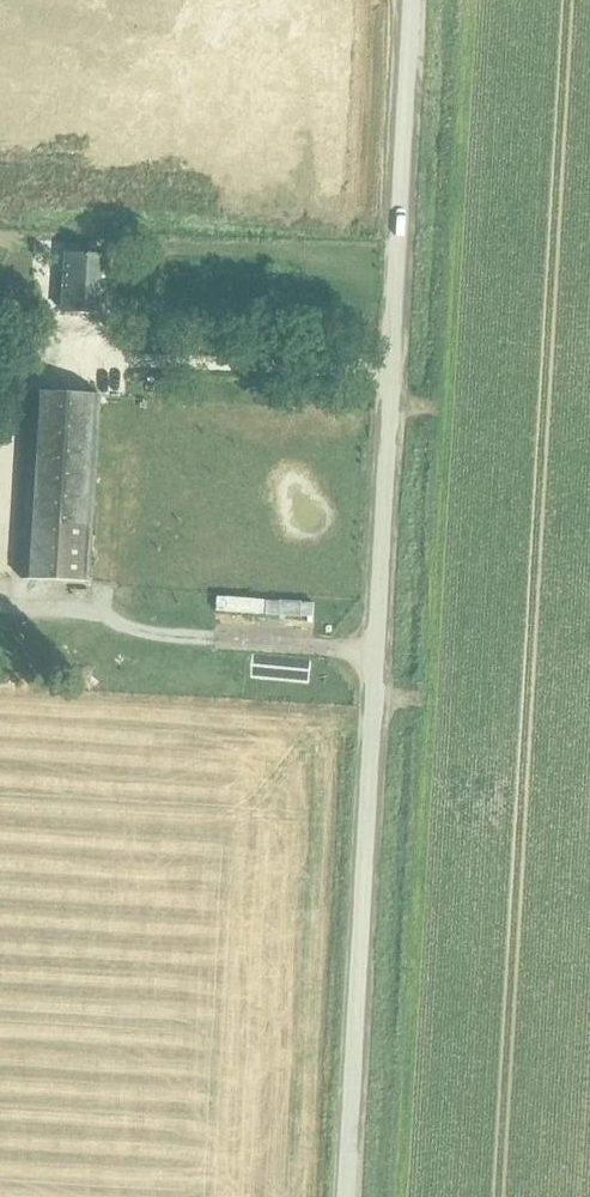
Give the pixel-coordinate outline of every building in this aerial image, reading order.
[(61,312),(104,314),(108,257),(81,255),(82,246),(65,245),(61,312)] [(21,579),(88,582),(99,396),(32,393),(21,579)]
